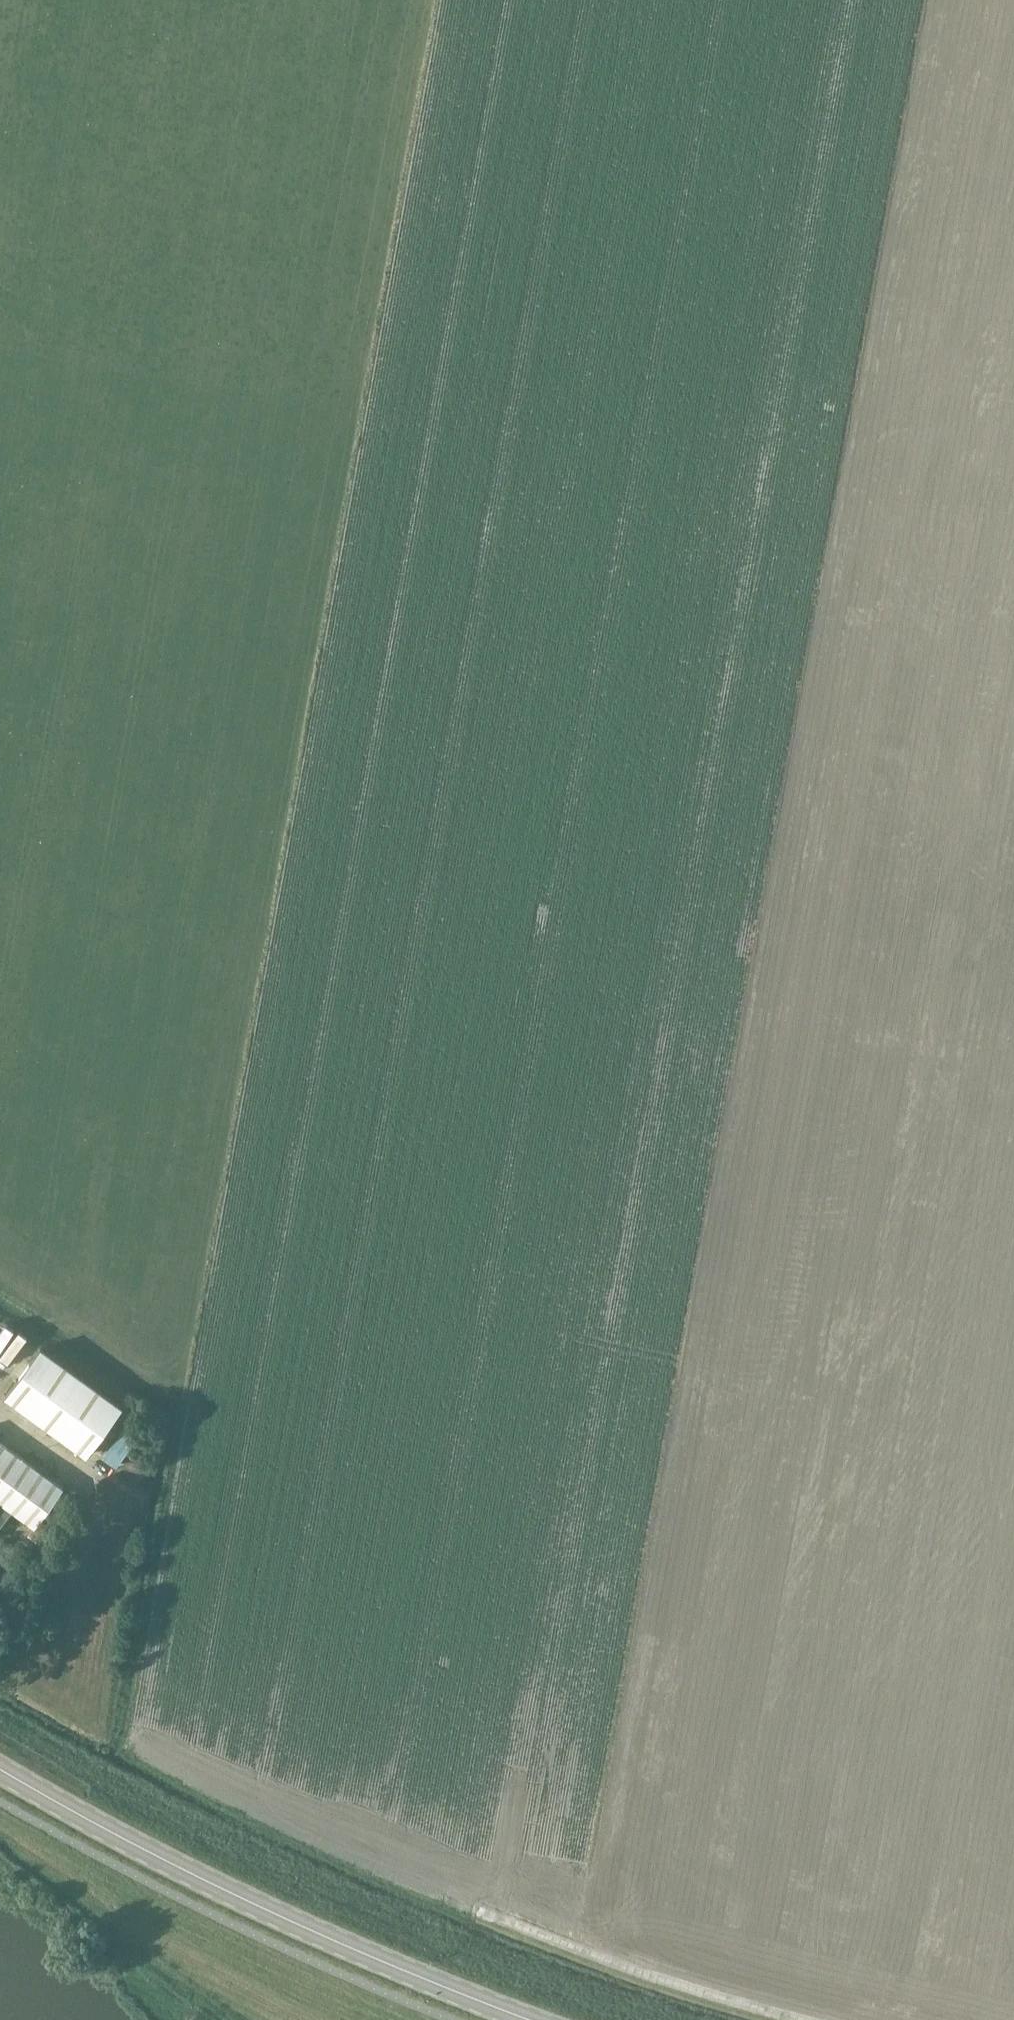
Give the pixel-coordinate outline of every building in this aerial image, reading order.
[(119,1413),(124,1407),(40,1346),(4,1395),(89,1456),(103,1438),(111,1443),(127,1419),(119,1413)] [(11,1510),(34,1526),(63,1486),(0,1441),(0,1502),(11,1510)] [(11,1510),(0,1502),(0,1524),(11,1510)] [(61,1539),(51,1532),(50,1531),(41,1543),(53,1551),(61,1539)]
